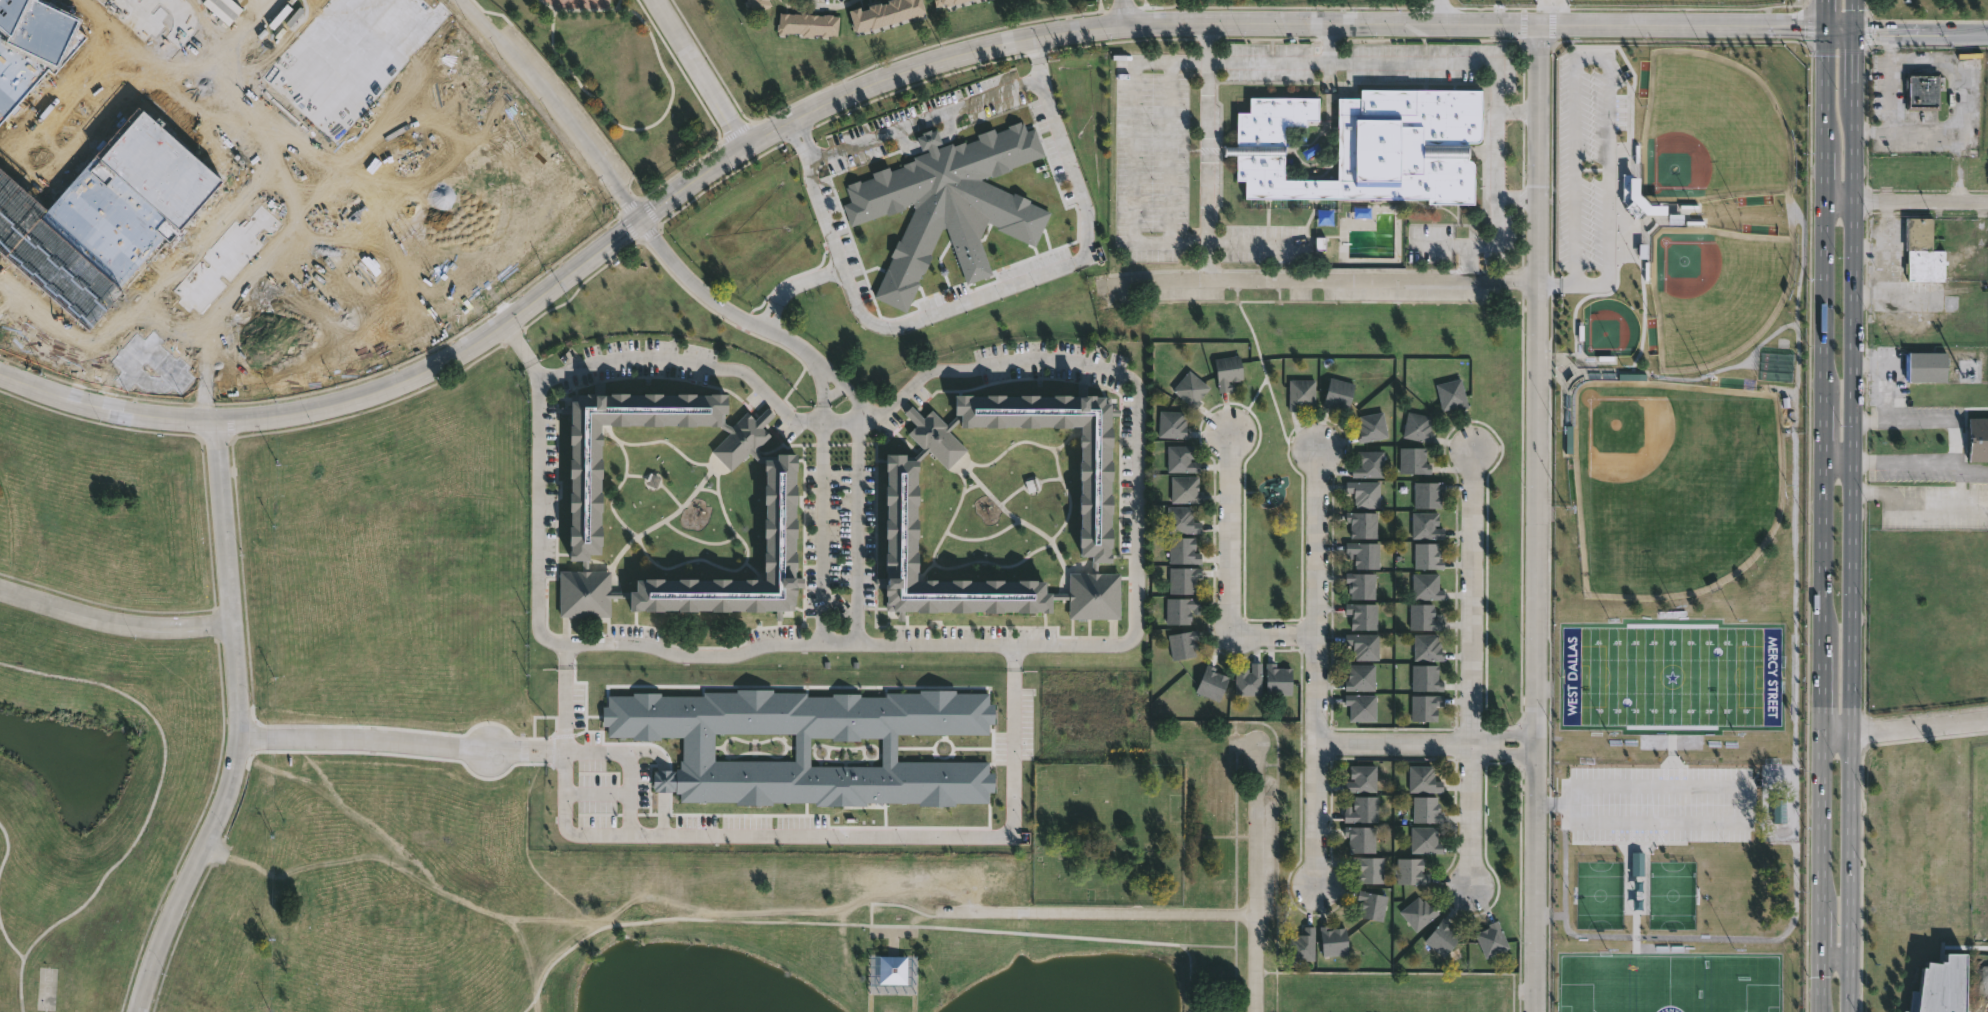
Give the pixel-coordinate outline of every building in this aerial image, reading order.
[(413,119),(308,0),(359,0),(460,115),(485,107),(487,118),(489,117),(491,129),(493,129),(495,141),(497,140),(498,149),(504,164),(499,168),(526,200),(504,220),(505,221),(488,237),(441,183),(425,197),(428,200),(425,203),(422,200),(420,203),(422,205),(418,209),(415,206),(398,222),(463,295),(425,329),(361,254),(349,265),(337,251),(335,253),(331,247),(327,251),(291,211),(295,207),(294,205),(295,204),(281,188),(313,158),(327,173),(331,170),(341,182),(413,119)] [(747,6),(744,0),(769,0),(771,4),(754,13),(749,5),(747,6)] [(888,2),(887,0),(922,0),(925,11),(922,12),(922,15),(916,17),(916,15),(871,28),(870,26),(868,26),(869,29),(863,31),(862,29),(855,31),(849,9),(859,6),(860,11),(869,8),(868,5),(879,2),(880,4),(885,3),(888,2)] [(792,13),(800,14),(800,12),(822,14),(826,14),(838,15),(837,34),(826,33),(826,37),(821,36),(821,34),(816,33),(812,33),(812,37),(802,36),(802,33),(793,32),(783,31),(783,34),(777,34),(777,31),(775,30),(776,23),(778,23),(779,12),(792,13)] [(325,86),(311,98),(308,95),(297,105),(288,95),(300,85),(298,83),(312,71),(325,86)] [(1942,90),(1941,110),(1908,109),(1909,72),(1942,72),(1942,90)] [(1469,159),(1477,165),(1476,205),(1430,204),(1430,200),(1334,199),(1333,208),(1320,208),(1320,199),(1310,199),(1310,208),(1297,208),(1297,199),(1287,199),(1287,208),(1275,208),(1275,199),(1263,199),(1263,208),(1251,208),(1251,199),(1246,199),(1246,181),(1237,181),(1238,156),(1226,156),(1226,146),(1238,146),(1238,112),(1251,112),(1251,97),(1320,98),(1320,121),(1308,121),(1308,126),(1286,126),(1286,180),(1339,180),(1340,98),(1362,98),(1362,89),(1483,90),(1483,140),(1480,142),(1470,142),(1469,159)] [(851,227),(843,205),(851,202),(846,188),(848,187),(847,185),(860,180),(861,182),(874,178),(873,173),(889,167),(891,171),(904,167),(903,165),(915,160),(914,157),(929,152),(928,148),(922,150),(919,144),(917,137),(923,135),(922,133),(931,130),(932,131),(938,129),(940,137),(943,143),(938,145),(938,148),(953,142),(954,146),(965,141),(966,144),(979,139),(978,135),(994,129),(996,134),(1010,129),(1009,126),(1020,122),(1021,124),(1024,123),(1027,132),(1035,129),(1045,156),(1009,169),(1010,171),(993,177),(992,175),(981,179),(982,180),(1013,195),(1014,193),(1031,200),(1030,203),(1051,212),(1035,247),(997,229),(998,227),(988,222),(979,240),(992,274),(967,284),(946,228),(942,229),(930,255),(932,256),(925,272),(923,272),(918,282),(920,283),(906,313),(875,297),(900,242),(915,209),(913,204),(904,207),(905,210),(887,216),(887,214),(851,227)] [(1935,219),(1935,252),(1946,252),(1946,281),(1910,281),(1910,250),(1906,250),(1906,219),(1935,219)] [(1947,382),(1908,382),(1908,353),(1947,353),(1947,382)] [(1239,379),(1239,381),(1230,382),(1229,380),(1227,380),(1228,383),(1233,382),(1234,389),(1217,391),(1212,358),(1239,354),(1242,379),(1239,379)] [(1195,407),(1194,409),(1171,389),(1187,369),(1208,387),(1198,399),(1200,401),(1195,407)] [(1355,383),(1348,410),(1332,405),(1331,408),(1321,405),(1329,376),(1355,383)] [(1460,377),(1468,407),(1458,409),(1457,406),(1441,410),(1434,384),(1460,377)] [(1289,411),(1287,411),(1288,379),(1314,379),(1314,405),(1297,405),(1297,411),(1289,411)] [(1079,426),(962,425),(960,427),(952,431),(971,449),(950,470),(911,433),(918,425),(905,412),(913,404),(927,417),(934,411),(949,426),(956,422),(956,395),(1102,396),(1102,402),(1111,402),(1110,561),(1090,561),(1091,556),(1078,556),(1079,426)] [(603,426),(720,427),(722,429),(730,432),(711,451),(731,472),(771,435),(764,428),(778,415),(769,406),(755,419),(749,413),(733,427),(726,424),(727,397),(580,396),(580,402),(572,402),(571,561),(590,561),(590,556),(602,556),(603,426)] [(1187,435),(1186,438),(1157,436),(1158,410),(1182,411),(1182,418),(1185,418),(1184,429),(1187,429),(1187,435)] [(1386,436),(1357,442),(1355,433),(1358,432),(1356,422),(1359,422),(1358,415),(1381,411),(1386,436)] [(1431,441),(1431,443),(1401,437),(1406,412),(1430,416),(1429,423),(1431,423),(1429,434),(1433,434),(1431,441)] [(1969,417),(1987,417),(1987,460),(1969,460),(1969,417)] [(1189,461),(1198,461),(1198,472),(1166,471),(1166,446),(1193,446),(1193,457),(1189,457),(1189,461)] [(1425,461),(1425,463),(1430,463),(1430,473),(1399,473),(1399,446),(1425,446),(1425,461)] [(1382,451),(1382,477),(1351,476),(1351,466),(1360,467),(1360,463),(1356,463),(1356,450),(1382,451)] [(887,613),(1054,614),(1054,601),(1070,601),(1070,620),(1121,620),(1122,574),(1070,574),(1070,596),(1047,596),(1047,582),(919,582),(920,460),(908,460),(908,456),(888,456),(887,613)] [(631,613),(797,613),(797,580),(798,580),(798,457),(766,457),(766,581),(637,581),(637,593),(631,593),(631,613)] [(1197,490),(1197,492),(1200,492),(1201,502),(1170,502),(1169,476),(1197,475),(1197,490)] [(1378,481),(1378,507),(1354,507),(1354,504),(1353,504),(1353,492),(1345,492),(1345,481),(1378,481)] [(1439,493),(1440,493),(1440,507),(1413,507),(1413,482),(1443,482),(1443,491),(1439,491),(1439,493)] [(1200,529),(1200,533),(1166,532),(1167,506),(1189,507),(1189,510),(1192,510),(1191,521),(1200,521),(1200,529)] [(1376,512),(1375,538),(1349,537),(1350,521),(1344,521),(1344,511),(1376,512)] [(1438,512),(1438,525),(1434,525),(1434,528),(1444,528),(1444,539),(1410,538),(1411,512),(1438,512)] [(1193,552),(1200,552),(1200,563),(1168,563),(1168,536),(1195,537),(1195,549),(1193,549),(1193,552)] [(1378,542),(1378,568),(1354,568),(1354,564),(1353,564),(1353,555),(1354,555),(1354,553),(1351,553),(1351,558),(1345,558),(1345,553),(1344,553),(1344,542),(1378,542)] [(1438,542),(1438,548),(1440,548),(1440,557),(1438,557),(1438,559),(1443,560),(1443,569),(1413,568),(1414,542),(1438,542)] [(1200,568),(1200,577),(1194,577),(1194,593),(1168,593),(1168,573),(1166,573),(1166,569),(1168,569),(1168,567),(1200,567),(1200,568)] [(611,618),(612,572),(561,572),(560,618),(611,618)] [(1374,572),(1374,598),(1349,598),(1350,593),(1347,593),(1347,583),(1344,583),(1344,572),(1374,572)] [(1438,589),(1442,589),(1442,599),(1411,599),(1411,573),(1438,573),(1438,589)] [(1199,605),(1199,608),(1198,608),(1198,614),(1192,614),(1193,608),(1189,608),(1189,611),(1190,611),(1189,624),(1164,623),(1165,597),(1200,598),(1199,605)] [(1376,603),(1376,629),(1349,629),(1349,616),(1352,616),(1352,613),(1343,613),(1343,603),(1376,603)] [(1431,603),(1431,607),(1433,607),(1433,616),(1432,616),(1432,619),(1435,619),(1435,614),(1441,614),(1442,629),(1408,630),(1408,603),(1431,603)] [(1192,638),(1192,640),(1195,640),(1196,648),(1194,649),(1195,656),(1171,661),(1166,634),(1196,629),(1198,637),(1192,638)] [(1378,633),(1378,660),(1353,660),(1353,645),(1343,645),(1343,634),(1378,633)] [(1436,633),(1436,640),(1439,640),(1439,651),(1442,651),(1442,660),(1413,660),(1412,634),(1436,633)] [(1261,661),(1260,693),(1233,693),(1234,666),(1247,666),(1247,671),(1250,671),(1250,661),(1261,661)] [(1274,661),(1274,666),(1289,666),(1290,692),(1264,693),(1263,661),(1274,661)] [(1228,676),(1217,700),(1194,690),(1207,662),(1214,666),(1213,669),(1228,676)] [(1374,691),(1343,690),(1343,680),(1347,680),(1347,664),(1374,664),(1374,691)] [(1437,680),(1437,681),(1443,681),(1443,691),(1411,691),(1411,665),(1438,665),(1437,680)] [(603,726),(602,707),(608,707),(608,695),(633,696),(633,693),(661,693),(661,696),(704,696),(704,692),(737,692),(737,689),(774,689),(773,693),(807,693),(807,697),(833,697),(833,694),(861,694),(861,697),(886,697),(887,693),(920,693),(920,690),(956,690),(957,693),(989,693),(989,704),(995,704),(995,724),(989,724),(989,735),(898,735),(897,761),(989,761),(989,773),(994,772),(994,792),(988,792),(988,803),(956,803),(955,806),(919,807),(919,803),(867,802),(867,806),(815,806),(815,803),(773,802),(773,805),(736,805),(736,802),(680,802),(680,794),(676,794),(676,792),(672,792),(672,793),(657,793),(657,791),(654,791),(654,788),(653,788),(653,774),(654,774),(654,771),(658,771),(671,771),(676,771),(676,769),(680,769),(680,761),(683,761),(683,738),(661,738),(661,740),(632,740),(632,737),(608,737),(608,726),(603,726)] [(1375,695),(1375,721),(1348,721),(1348,705),(1343,705),(1343,694),(1375,695)] [(1435,705),(1435,709),(1436,709),(1436,722),(1409,721),(1410,695),(1443,695),(1442,705),(1435,705)] [(1375,764),(1375,791),(1343,790),(1343,780),(1352,780),(1352,777),(1349,777),(1349,764),(1375,764)] [(1432,764),(1433,779),(1441,779),(1442,790),(1408,791),(1408,764),(1432,764)] [(1377,794),(1377,821),(1344,820),(1344,805),(1350,805),(1350,809),(1352,809),(1352,808),(1352,798),(1353,798),(1353,794),(1377,794)] [(1436,794),(1436,801),(1439,801),(1439,809),(1436,809),(1436,812),(1442,812),(1442,820),(1412,821),(1412,794),(1436,794)] [(1374,825),(1374,851),(1348,851),(1348,835),(1343,835),(1343,824),(1374,825)] [(1437,842),(1441,842),(1441,851),(1410,851),(1409,825),(1437,825),(1437,842)] [(1382,855),(1382,882),(1356,882),(1356,866),(1350,866),(1350,855),(1382,855)] [(1421,871),(1421,873),(1428,873),(1428,882),(1396,882),(1396,856),(1422,856),(1423,868),(1421,868),(1421,871)] [(1387,894),(1382,919),(1358,915),(1359,909),(1357,909),(1358,899),(1356,899),(1358,889),(1387,894)] [(1417,895),(1421,900),(1423,898),(1430,906),(1432,905),(1438,912),(1415,931),(1399,911),(1417,895)] [(1460,935),(1443,956),(1423,940),(1442,917),(1449,922),(1447,925),(1460,935)] [(1508,947),(1485,957),(1474,932),(1488,925),(1487,923),(1496,919),(1508,947)] [(1328,925),(1328,928),(1345,926),(1348,952),(1321,955),(1318,924),(1328,923),(1328,925)] [(1314,959),(1287,959),(1287,932),(1302,933),(1302,925),(1314,925),(1314,959)] [(1972,1010),(1972,1011),(1905,1011),(1905,1010),(1911,1011),(1913,990),(1922,990),(1925,967),(1929,967),(1929,961),(1944,963),(1944,962),(1949,962),(1949,953),(1969,954),(1967,1010),(1972,1010)] [(892,984),(879,984),(879,956),(907,956),(906,985),(892,984)]
